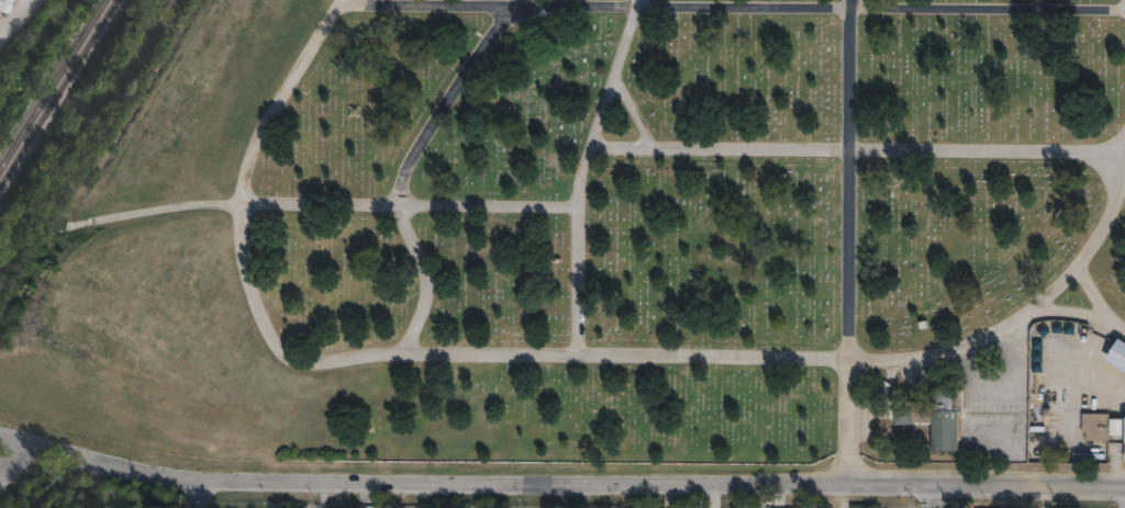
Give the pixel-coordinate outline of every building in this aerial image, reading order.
[(14,16),(0,13),(3,0),(18,0),(14,16)] [(1118,338),(1124,342),(1124,371),(1106,360),(1117,340),(1118,338)] [(954,392),(955,413),(958,413),(958,417),(959,452),(958,452),(932,452),(932,413),(938,413),(937,392),(954,392)] [(913,410),(913,426),(895,427),(895,422),(893,422),(893,421),(890,421),(889,416),(894,415),(894,414),(895,414),(895,410),(913,410)] [(1113,419),(1124,419),(1124,433),(1113,433),(1113,441),(1085,441),(1087,413),(1114,414),(1113,419)]
